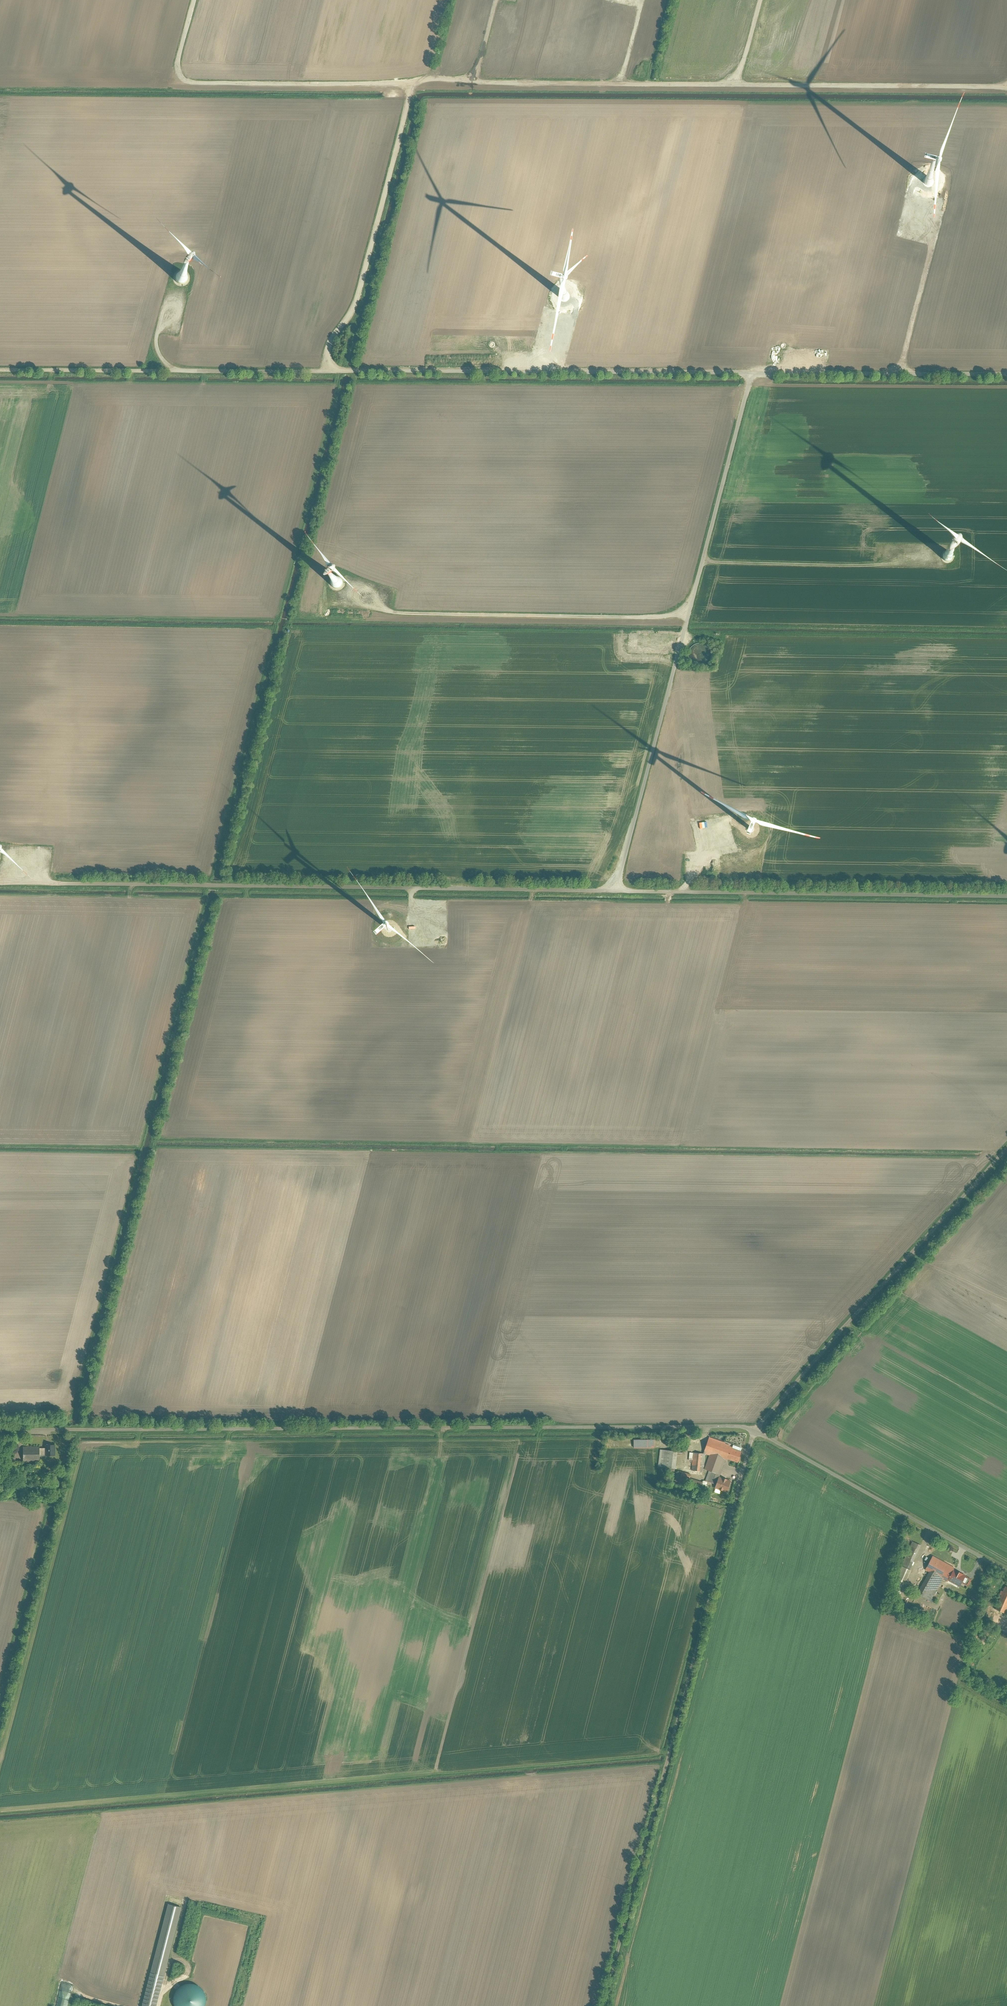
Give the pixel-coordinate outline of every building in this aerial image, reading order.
[(220,880),(210,880),(209,885),(208,890),(217,890),(219,885),(220,880)] [(731,1480),(720,1476),(726,1458),(737,1462),(742,1448),(710,1437),(704,1452),(711,1454),(705,1472),(708,1473),(706,1480),(716,1484),(715,1488),(728,1492),(731,1480)] [(654,1439),(634,1439),(634,1447),(654,1446),(654,1439)] [(55,1445),(45,1446),(45,1457),(55,1457),(55,1445)] [(39,1447),(23,1447),(23,1463),(40,1463),(39,1447)] [(675,1469),(678,1451),(661,1449),(659,1467),(675,1469)] [(704,1471),(706,1453),(690,1452),(690,1460),(693,1460),(692,1470),(704,1471)] [(680,1472),(678,1480),(692,1483),(692,1486),(700,1488),(701,1482),(689,1479),(690,1474),(680,1472)] [(911,1569),(921,1545),(913,1541),(902,1565),(911,1569)] [(931,1600),(943,1578),(949,1581),(949,1580),(967,1589),(972,1578),(955,1570),(956,1567),(933,1556),(926,1569),(930,1571),(918,1593),(931,1600)] [(901,1594),(911,1570),(902,1566),(892,1590),(901,1594)] [(1006,1608),(1006,1587),(1006,1586),(996,1609),(1005,1613),(1006,1608)] [(182,1906),(168,1903),(141,2005),(156,2005),(182,1906)] [(205,2005),(206,2002),(206,1998),(205,1994),(203,1990),(200,1987),(197,1985),(193,1984),(189,1983),(185,1984),(181,1986),(178,1989),(176,1992),(175,1996),(174,2000),(175,2004),(176,2005),(204,2005),(205,2005)]
